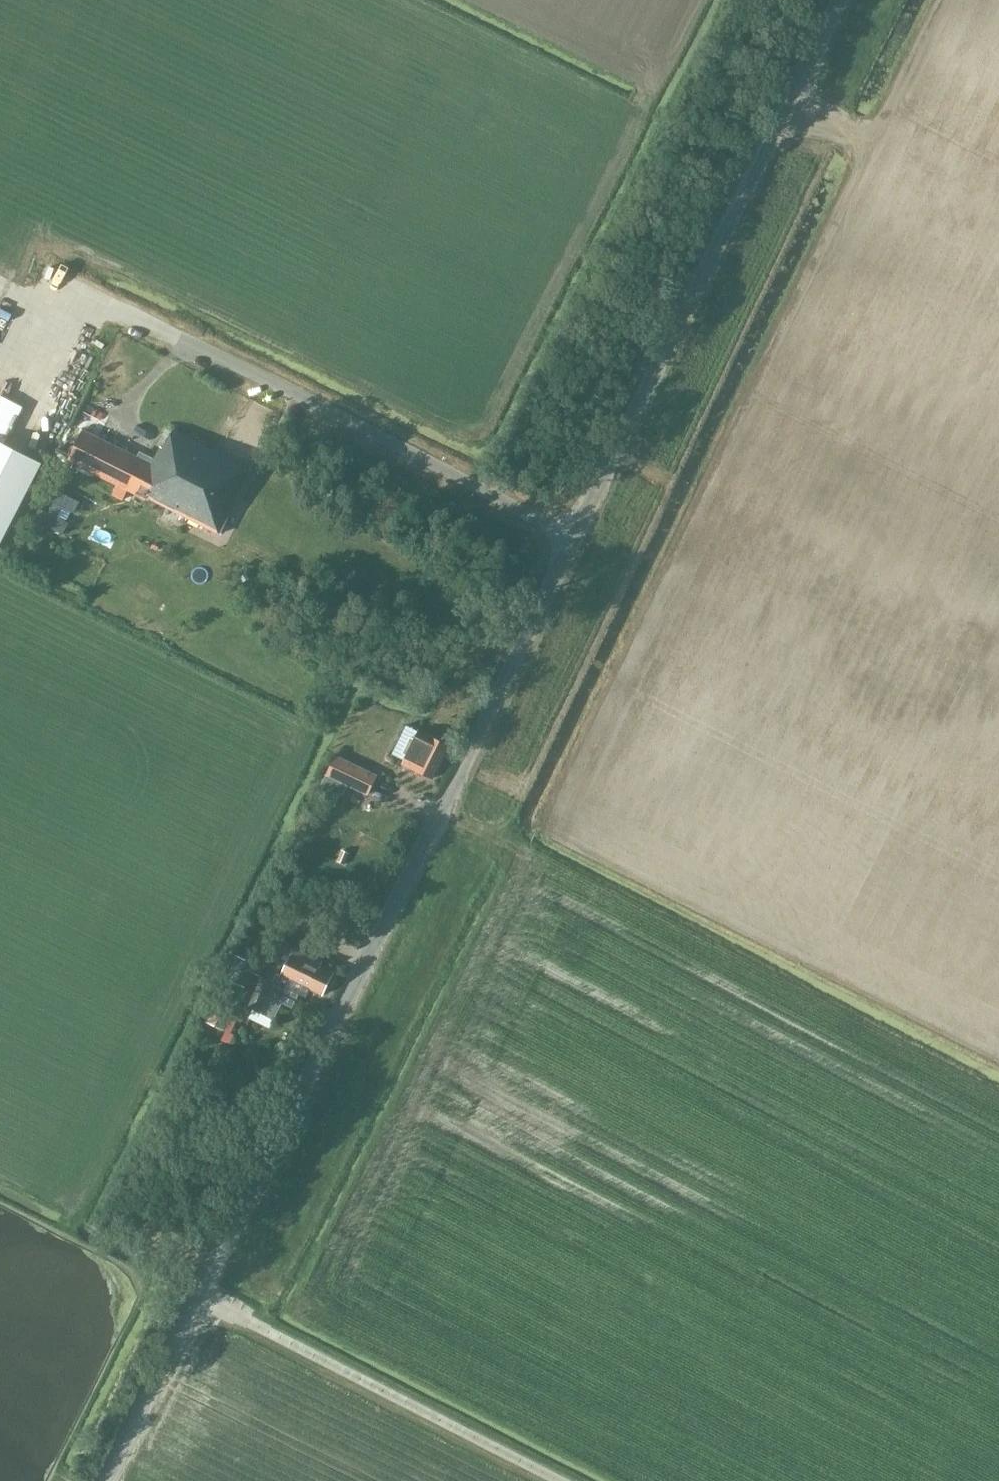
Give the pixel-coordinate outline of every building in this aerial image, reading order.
[(217,534),(251,469),(173,430),(170,432),(162,448),(160,447),(151,464),(143,460),(144,460),(83,429),(67,461),(117,486),(112,495),(122,501),(127,491),(130,485),(138,489),(136,493),(217,534)] [(42,464),(0,442),(0,546),(42,464)] [(37,508),(32,518),(62,534),(67,523),(65,522),(70,511),(73,513),(78,502),(48,486),(43,497),(52,502),(46,512),(37,508)] [(414,770),(433,779),(450,745),(431,736),(431,737),(420,732),(404,764),(414,770)] [(335,757),(325,778),(346,787),(367,797),(376,777),(335,757)] [(325,778),(321,787),(328,790),(323,801),(335,806),(340,796),(342,797),(346,787),(325,778)] [(261,992),(253,1008),(272,1018),(280,1001),(291,1007),(298,994),(300,994),(304,997),(308,988),(322,995),(327,985),(329,984),(332,979),(331,976),(333,972),(319,965),(321,960),(311,955),(308,960),(292,953),(278,946),(269,965),(273,967),(272,969),(264,985),(261,992)] [(236,954),(211,1009),(229,1017),(231,1014),(254,963),(236,954)]
